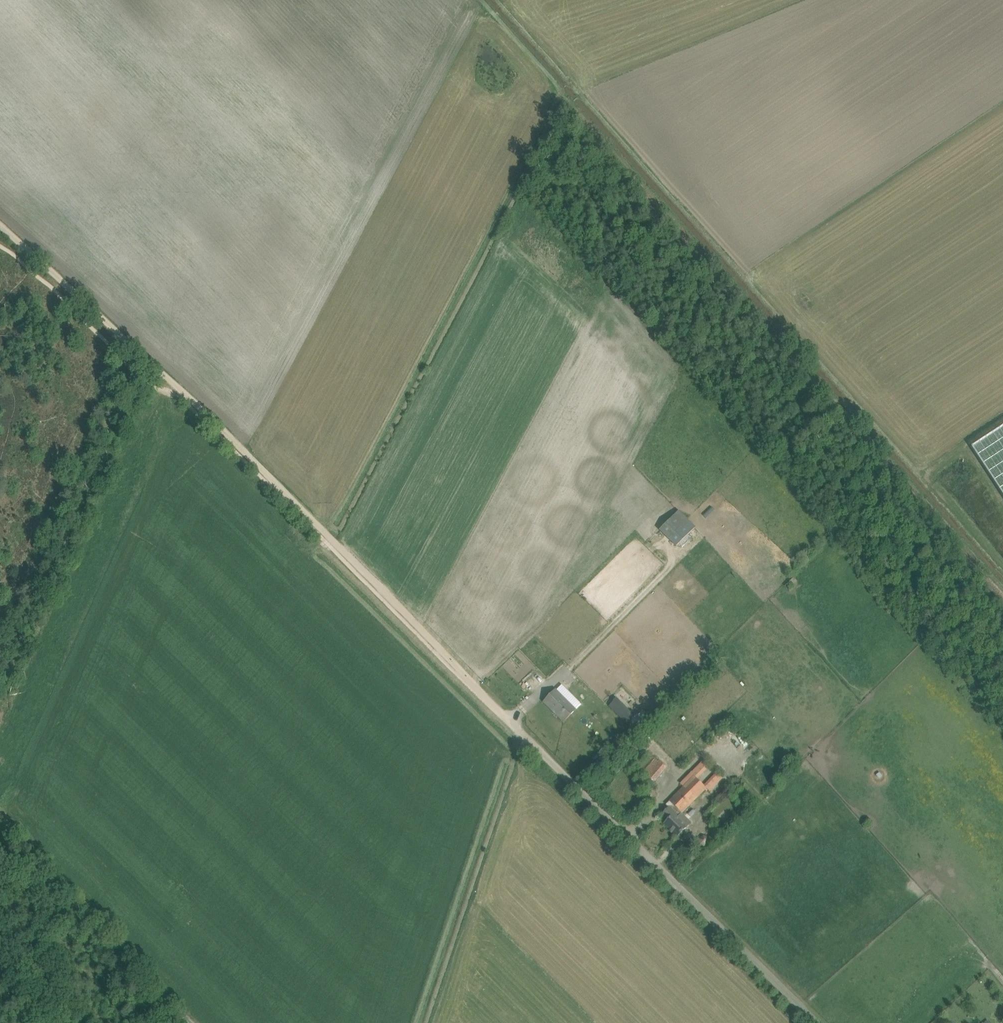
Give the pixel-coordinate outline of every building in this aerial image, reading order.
[(971,447),(1002,496),(1002,427),(971,447)] [(684,518),(666,536),(676,547),(694,529),(684,518)] [(562,697),(556,690),(544,702),(564,722),(576,710),(571,706),(577,701),(568,691),(562,697)] [(609,705),(627,724),(635,716),(617,697),(609,705)] [(730,743),(742,752),(749,743),(737,734),(730,743)] [(656,756),(643,772),(655,782),(668,766),(656,756)] [(672,804),(662,815),(668,820),(665,824),(678,837),(688,827),(678,817),(706,790),(694,778),(670,802),(672,804)]
